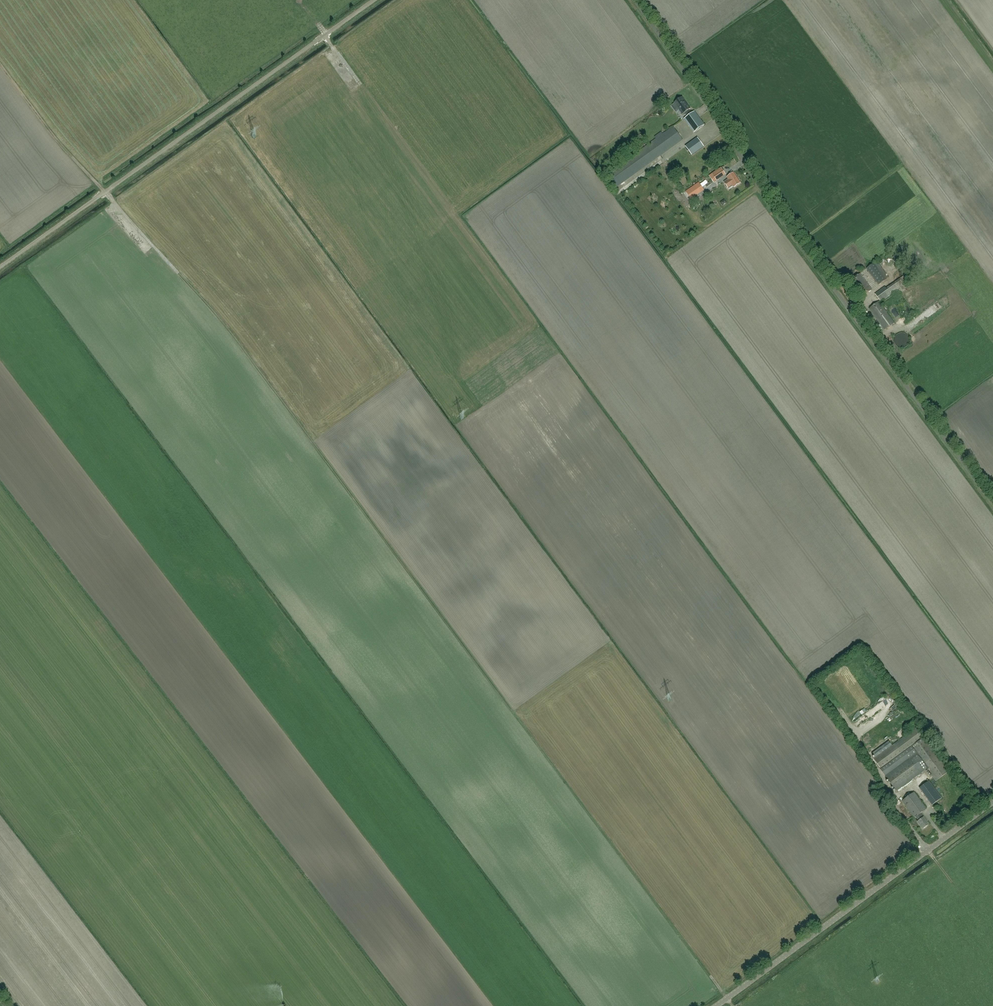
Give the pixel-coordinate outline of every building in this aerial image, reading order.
[(679,110),(682,114),(684,113),(687,117),(684,119),(695,134),(706,127),(695,111),(691,114),(688,110),(690,108),(687,104),(686,104),(681,98),(674,103),(680,110),(679,110)] [(685,146),(692,155),(704,146),(697,137),(685,146)] [(723,170),(714,176),(717,180),(726,174),(723,170)] [(734,187),(740,183),(733,173),(727,177),(729,180),(725,183),(728,188),(732,185),(734,187)] [(699,183),(686,192),(691,198),(703,190),(699,183)] [(879,285),(886,280),(874,264),(867,269),(879,285)] [(872,290),(860,273),(851,280),(856,288),(855,288),(862,297),(872,290)] [(875,294),(881,302),(891,295),(885,287),(875,294)] [(885,330),(894,323),(879,302),(869,309),(885,330)] [(936,781),(949,771),(926,739),(922,742),(921,741),(925,738),(917,727),(874,759),(881,769),(915,745),(916,746),(913,748),(923,762),(920,764),(919,762),(915,765),(909,757),(885,775),(897,790),(921,773),(920,772),(924,769),(922,765),(924,764),(936,781)] [(914,818),(916,817),(919,814),(927,809),(914,792),(902,801),(914,818)] [(919,814),(916,817),(919,821),(917,822),(923,829),(929,825),(923,817),(922,818),(919,814)]
